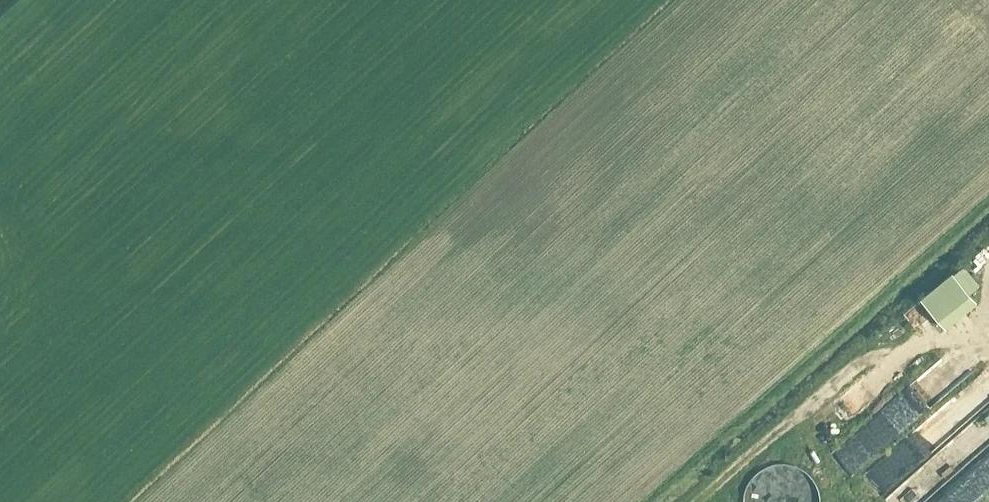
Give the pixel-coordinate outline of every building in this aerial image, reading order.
[(973,284),(981,278),(969,258),(922,288),(943,321),(981,297),(973,284)] [(924,457),(940,471),(956,460),(959,456),(978,443),(988,431),(988,362),(969,375),(945,403),(909,428),(901,437),(894,442),(888,449),(870,461),(866,466),(875,479),(883,486),(924,457)] [(849,470),(870,446),(854,431),(832,454),(849,470)] [(930,501),(974,501),(988,486),(988,441),(930,501)]
